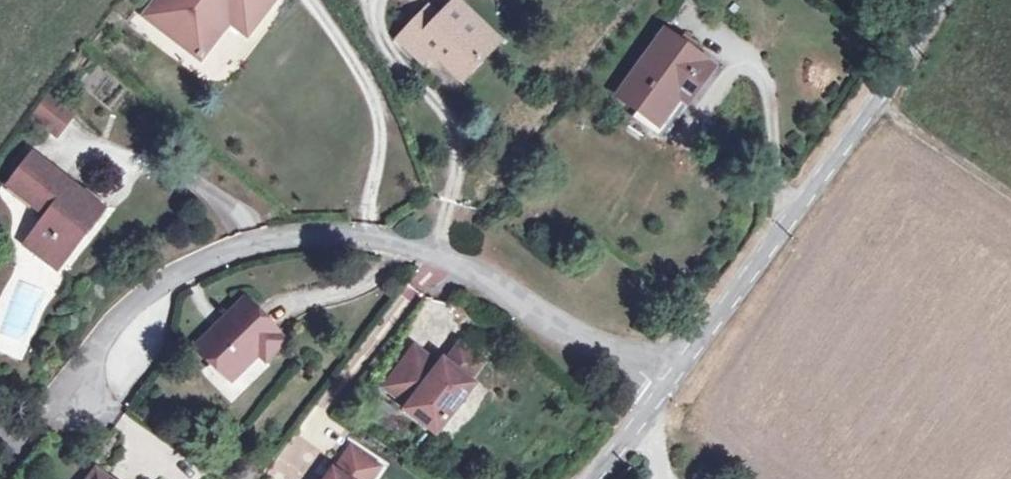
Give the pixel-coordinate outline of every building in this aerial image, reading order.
[(146,16),(180,43),(208,7),(228,22),(245,35),(272,0),(159,0),(146,16)] [(438,17),(407,50),(420,61),(430,51),(445,65),(459,78),(497,39),(456,0),(455,0),(438,17)] [(228,22),(208,7),(180,43),(199,58),(228,22)] [(438,17),(427,7),(396,39),(407,50),(438,17)] [(712,67),(664,32),(617,96),(665,131),(691,96),(712,67)] [(29,116),(56,138),(77,113),(49,91),(29,116)] [(37,210),(40,206),(49,214),(24,245),(56,270),(78,241),(74,238),(98,207),(70,184),(32,155),(8,186),(37,210)] [(258,316),(242,301),(196,347),(231,380),(257,354),(265,362),(285,342),(258,316)] [(656,319),(649,314),(643,322),(650,327),(656,319)] [(408,351),(381,387),(405,405),(402,410),(434,433),(472,383),(466,379),(479,362),(456,345),(443,362),(440,360),(432,370),(408,351)] [(377,467),(348,447),(333,470),(336,473),(333,478),(369,478),(377,467)] [(331,469),(324,478),(333,478),(336,473),(333,470),(331,469)]
